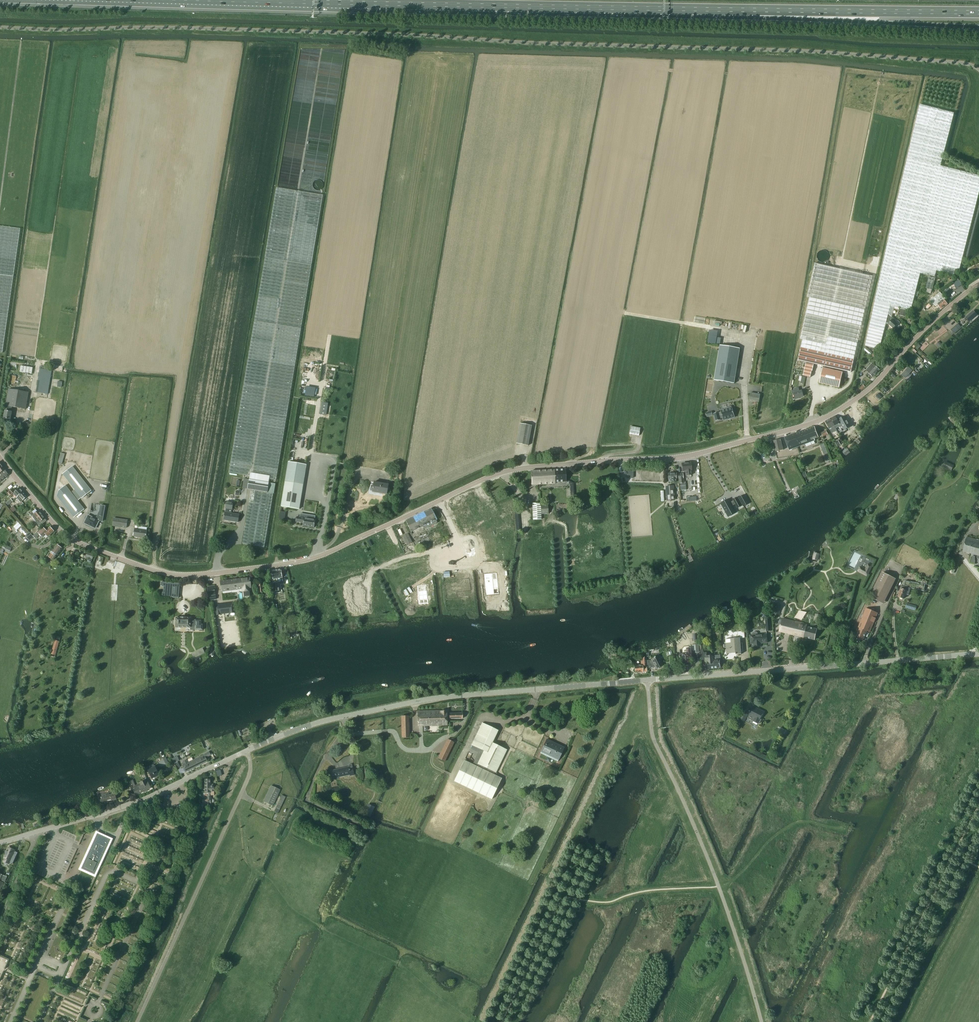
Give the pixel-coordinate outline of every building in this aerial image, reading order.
[(865,346),(880,349),(886,322),(890,305),(894,306),(899,308),(904,309),(911,311),(920,273),(929,275),(935,277),(937,271),(954,275),(955,269),(959,270),(978,192),(978,176),(941,166),(950,130),(950,128),(954,113),(920,104),(890,232),(875,301),(865,346)] [(255,490),(273,493),(275,484),(269,483),(269,479),(276,480),(285,424),(301,328),(311,266),(323,195),(276,187),(265,257),(265,258),(262,272),(245,374),(229,472),(250,476),(249,479),(247,489),(255,490)] [(21,228),(0,226),(0,352),(2,352),(21,228)] [(807,298),(796,361),(851,373),(865,311),(873,276),(815,263),(807,298)] [(939,292),(930,300),(936,306),(937,305),(941,309),(947,304),(947,303),(948,302),(945,298),(939,292)] [(890,305),(886,322),(888,324),(893,328),(897,324),(895,322),(896,321),(891,317),(893,308),(894,306),(890,305)] [(966,318),(969,321),(976,315),(973,311),(966,318)] [(720,345),(714,380),(734,384),(740,348),(720,345)] [(806,363),(803,376),(810,377),(811,371),(812,371),(814,365),(806,363)] [(872,363),(866,370),(866,371),(869,373),(868,373),(873,377),(879,370),(872,364),(872,363)] [(901,375),(905,378),(912,371),(908,367),(901,375)] [(48,394),(51,370),(40,368),(36,392),(48,394)] [(823,368),(819,383),(839,388),(843,373),(823,368)] [(795,391),(792,391),(793,396),(794,395),(795,399),(800,398),(799,397),(803,396),(802,394),(802,391),(799,391),(798,387),(794,389),(795,391)] [(26,409),(28,392),(8,389),(6,406),(7,406),(7,411),(5,411),(3,418),(10,420),(12,412),(11,412),(12,407),(26,409)] [(759,402),(760,395),(750,393),(749,400),(759,402)] [(731,408),(731,407),(725,408),(725,409),(721,411),(721,413),(719,413),(718,412),(714,413),(716,421),(720,420),(720,419),(723,418),(723,420),(735,417),(733,411),(734,411),(733,408),(732,409),(732,407),(731,408)] [(835,416),(831,418),(834,423),(833,423),(835,426),(836,429),(837,430),(843,427),(844,430),(850,427),(848,423),(847,421),(845,417),(839,420),(840,421),(838,422),(835,416)] [(831,418),(825,421),(832,433),(837,431),(837,430),(836,429),(835,426),(833,423),(834,423),(831,418)] [(528,446),(532,426),(520,423),(516,443),(528,446)] [(638,436),(640,428),(631,426),(629,434),(638,436)] [(814,439),(818,437),(814,427),(806,430),(806,429),(784,437),(789,450),(815,441),(814,439)] [(783,450),(781,439),(773,441),(775,452),(783,450)] [(285,481),(281,506),(299,509),(303,484),(306,464),(288,462),(285,481)] [(691,470),(691,463),(682,464),(683,471),(685,471),(686,476),(691,475),(691,470)] [(72,466),(63,474),(81,498),(91,490),(72,466)] [(566,482),(565,469),(554,469),(531,471),(532,484),(555,483),(555,482),(566,482)] [(8,475),(5,470),(0,474),(0,481),(8,475)] [(677,479),(676,473),(668,474),(668,479),(669,482),(676,482),(676,479),(677,479)] [(386,494),(388,484),(374,482),(373,485),(371,485),(370,490),(372,491),(372,492),(386,494)] [(17,497),(23,492),(19,488),(16,491),(13,488),(8,493),(10,496),(13,493),(17,497)] [(68,488),(57,496),(73,517),(84,509),(68,488)] [(273,493),(255,490),(253,503),(249,503),(242,544),(264,547),(273,493)] [(20,502),(27,496),(23,492),(17,497),(20,502)] [(749,503),(744,495),(739,497),(744,506),(749,503)] [(729,499),(722,503),(728,514),(735,510),(733,506),(735,504),(737,508),(741,506),(737,497),(733,500),(734,502),(731,503),(729,499)] [(224,520),(238,522),(239,514),(231,513),(232,509),(233,502),(227,501),(226,508),(225,512),(224,520)] [(548,514),(548,505),(540,505),(540,503),(532,504),(533,520),(541,519),(541,514),(548,514)] [(86,519),(84,523),(86,524),(86,525),(89,526),(90,526),(92,527),(95,528),(96,527),(99,521),(102,521),(105,506),(100,505),(99,510),(95,519),(92,517),(89,515),(88,516),(88,515),(88,516),(87,516),(86,518),(86,519)] [(47,521),(38,510),(37,511),(36,509),(30,514),(39,527),(43,524),(42,524),(47,521)] [(431,512),(419,518),(425,531),(431,528),(435,527),(434,526),(438,524),(432,512),(431,512)] [(296,517),(296,521),(303,523),(303,526),(314,528),(315,520),(315,516),(300,513),(299,517),(296,517)] [(126,528),(127,520),(114,518),(113,526),(126,528)] [(408,523),(408,524),(414,536),(415,536),(425,531),(419,518),(409,523),(408,523)] [(48,537),(54,531),(50,527),(46,530),(43,528),(38,533),(37,532),(33,536),(35,538),(40,534),(42,537),(46,534),(48,537)] [(146,538),(147,530),(135,528),(134,537),(146,538)] [(33,537),(29,532),(25,535),(29,540),(33,537)] [(377,539),(375,540),(377,544),(379,543),(380,544),(383,542),(384,544),(392,540),(392,539),(393,539),(392,536),(391,537),(390,534),(388,535),(387,533),(384,534),(384,533),(381,535),(376,537),(377,539)] [(409,537),(404,540),(407,545),(412,542),(409,537)] [(962,551),(978,556),(978,541),(966,537),(962,551)] [(57,555),(62,548),(57,545),(53,550),(52,549),(49,552),(51,553),(48,557),(53,560),(56,557),(55,556),(57,555)] [(91,563),(94,554),(87,552),(85,557),(87,557),(86,560),(88,560),(87,562),(91,563)] [(860,566),(857,571),(867,576),(873,566),(867,564),(865,569),(860,566)] [(277,582),(277,578),(282,578),(281,570),(271,571),(272,579),(273,579),(274,583),(272,583),(273,592),(279,591),(278,582),(277,582)] [(493,595),(498,594),(496,573),(483,575),(485,595),(486,597),(486,595),(493,595),(493,597),(493,595)] [(879,601),(891,577),(882,573),(870,597),(879,601)] [(250,596),(249,587),(251,587),(249,578),(247,578),(242,578),(242,579),(237,580),(237,581),(234,581),(234,580),(221,582),(222,591),(243,588),(244,597),(250,596)] [(902,589),(901,588),(898,597),(903,599),(905,595),(906,595),(909,596),(911,588),(924,592),(925,585),(927,585),(927,581),(921,579),(921,580),(920,580),(920,581),(919,581),(919,582),(921,583),(920,583),(904,581),(903,586),(902,586),(902,589)] [(466,580),(446,582),(448,597),(455,596),(455,590),(457,587),(466,586),(469,586),(469,585),(466,586),(466,583),(469,583),(469,582),(466,582),(466,580)] [(178,598),(180,584),(161,582),(161,586),(164,586),(163,592),(160,592),(160,596),(178,598)] [(266,592),(265,584),(257,585),(258,590),(258,593),(266,592)] [(426,585),(417,586),(419,604),(428,603),(426,585)] [(234,613),(233,602),(215,605),(216,615),(234,613)] [(859,628),(855,637),(863,640),(867,631),(870,632),(878,613),(866,608),(858,627),(859,628)] [(189,628),(189,627),(191,627),(195,627),(195,630),(203,630),(203,624),(201,624),(201,620),(195,620),(195,621),(191,621),(191,618),(186,618),(186,617),(180,617),(180,618),(176,618),(176,627),(177,627),(177,628),(180,628),(180,627),(181,627),(185,627),(186,627),(186,628),(189,628)] [(782,618),(779,631),(814,640),(817,629),(807,626),(807,624),(782,618)] [(726,644),(724,644),(724,648),(726,647),(726,653),(736,652),(736,654),(741,654),(741,652),(743,652),(743,643),(740,643),(740,638),(745,638),(744,631),(737,632),(738,638),(735,638),(735,639),(725,639),(726,644)] [(752,637),(750,638),(751,644),(754,644),(754,647),(761,646),(761,643),(767,642),(767,634),(757,635),(757,633),(756,632),(753,632),(752,633),(752,635),(752,637)] [(686,664),(687,663),(691,663),(690,658),(692,658),(692,654),(695,654),(695,653),(694,651),(691,651),(691,648),(686,648),(687,653),(682,654),(680,654),(680,655),(680,656),(680,657),(680,658),(682,658),(683,663),(684,663),(684,664),(685,664),(686,664)] [(703,649),(700,650),(701,660),(705,659),(705,661),(707,661),(708,669),(715,668),(714,655),(707,656),(707,653),(704,653),(703,652),(703,649)] [(655,667),(656,669),(661,666),(658,661),(658,656),(655,657),(654,657),(654,658),(651,659),(651,660),(647,660),(647,668),(655,667)] [(636,664),(631,664),(631,667),(634,667),(635,672),(643,671),(647,671),(646,666),(645,657),(641,658),(641,665),(636,666),(636,664)] [(757,708),(753,706),(747,718),(758,724),(758,723),(759,724),(761,719),(760,719),(764,712),(759,709),(759,710),(757,709),(757,708)] [(418,712),(418,726),(447,725),(447,718),(449,718),(449,713),(447,713),(447,711),(418,712)] [(464,760),(454,781),(491,799),(502,778),(493,774),(495,772),(496,772),(507,750),(492,743),(498,730),(482,723),(472,745),(473,745),(471,748),(480,752),(477,759),(479,760),(477,764),(478,764),(477,767),(464,760)] [(454,742),(447,739),(438,758),(445,761),(454,742)] [(556,744),(546,739),(540,753),(557,762),(563,749),(555,745),(556,744)] [(221,746),(217,748),(221,757),(237,749),(233,741),(228,743),(227,741),(220,744),(221,746)] [(182,763),(183,765),(182,765),(186,772),(207,761),(205,757),(211,755),(209,751),(204,754),(204,755),(189,762),(188,760),(186,759),(183,761),(182,763)] [(155,767),(149,769),(153,778),(159,775),(155,767)] [(331,771),(332,776),(336,775),(336,777),(350,774),(350,776),(354,775),(353,768),(349,769),(349,767),(331,771)] [(141,785),(134,789),(137,795),(151,788),(148,781),(147,782),(146,779),(139,782),(141,785)] [(205,789),(204,789),(204,793),(205,793),(209,792),(209,796),(208,796),(208,799),(208,800),(211,800),(211,792),(214,792),(213,784),(210,784),(210,779),(205,779),(205,789)] [(263,802),(272,806),(280,789),(271,785),(263,802)] [(114,792),(101,795),(103,799),(100,800),(102,804),(108,802),(108,801),(116,799),(114,792)] [(278,813),(286,797),(282,795),(274,811),(278,813)] [(368,805),(364,814),(369,817),(373,807),(368,805)] [(109,840),(98,835),(83,868),(94,873),(109,840)] [(9,864),(10,862),(13,863),(16,857),(13,855),(15,850),(13,849),(11,848),(8,847),(7,851),(6,851),(5,853),(6,854),(4,857),(5,858),(3,861),(9,864)]
